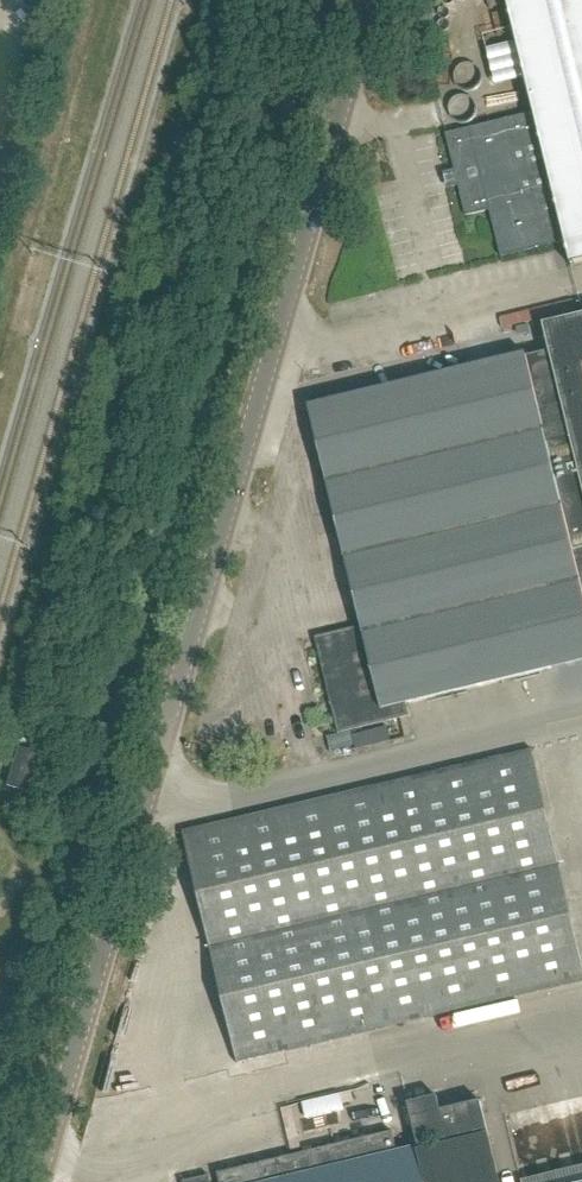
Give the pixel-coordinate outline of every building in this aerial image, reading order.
[(581,263),(581,0),(505,0),(532,113),(446,134),(466,216),(499,208),(510,255),(564,243),(570,266),(581,263)] [(542,325),(549,352),(526,357),(525,354),(307,407),(360,626),(386,620),(406,703),(581,660),(581,316),(542,325)] [(337,733),(409,716),(406,703),(386,620),(360,626),(314,637),(337,733)] [(30,795),(41,757),(20,751),(9,788),(30,795)] [(236,1064),(581,982),(581,972),(529,751),(181,834),(236,1064)] [(417,1151),(418,1152),(487,1136),(478,1101),(438,1111),(435,1096),(405,1103),(416,1151),(417,1151)] [(418,1152),(417,1151),(416,1151),(396,1156),(391,1134),(221,1175),(222,1181),(425,1181),(418,1152)] [(487,1136),(418,1152),(425,1181),(498,1181),(487,1136)] [(525,1181),(581,1181),(581,1168),(525,1181)]
